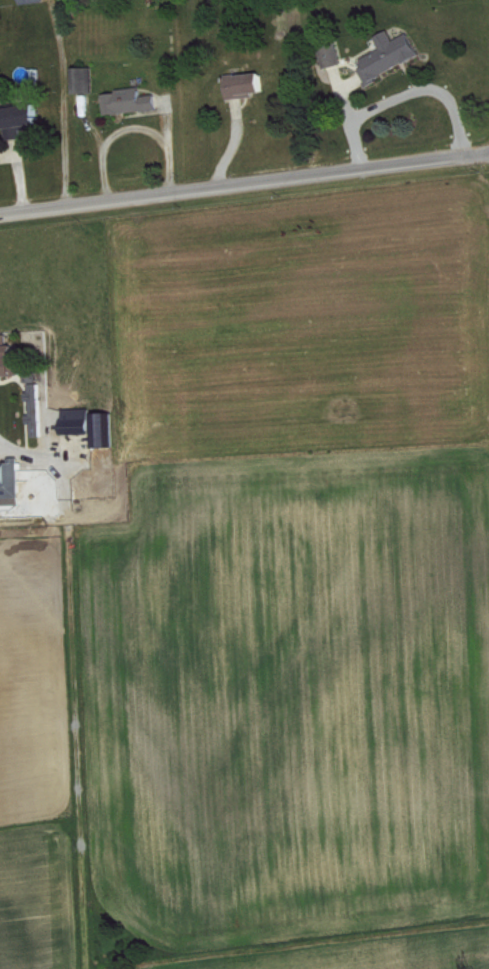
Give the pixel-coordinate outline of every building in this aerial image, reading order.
[(429,55),(418,34),(403,42),(399,35),(385,42),(388,48),(368,58),(372,66),(366,69),(373,83),(429,55)] [(325,48),(331,68),(349,63),(344,43),(325,48)] [(98,67),(78,67),(79,93),(99,93),(98,67)] [(270,92),(267,72),(233,76),(235,100),(262,97),(262,93),(270,92)] [(108,92),(111,115),(163,110),(161,94),(147,96),(146,88),(108,92)] [(9,108),(13,140),(28,138),(28,130),(45,128),(42,104),(9,108)] [(20,375),(20,372),(27,372),(26,355),(20,355),(20,344),(15,344),(14,334),(0,334),(0,376),(20,375)] [(46,383),(35,383),(36,437),(47,437),(46,383)] [(95,434),(94,409),(67,409),(67,434),(95,434)] [(115,447),(114,413),(96,413),(97,448),(115,447)] [(25,498),(24,457),(14,458),(14,463),(0,463),(0,499),(25,498)]
